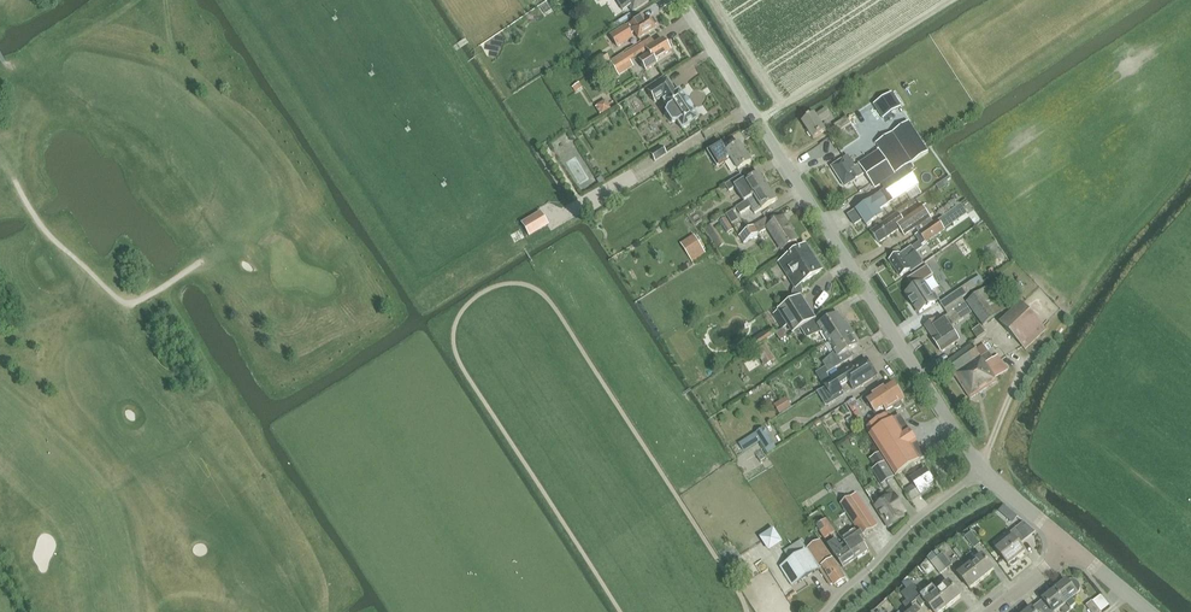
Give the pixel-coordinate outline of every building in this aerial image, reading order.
[(633,13),(649,3),(647,0),(624,0),(633,13)] [(654,26),(657,25),(653,19),(651,21),(650,19),(645,22),(643,18),(636,22),(635,21),(610,37),(617,48),(632,39),(630,36),(634,33),(638,40),(656,28),(654,26)] [(671,53),(663,40),(654,46),(650,39),(638,47),(643,54),(646,52),(650,57),(640,63),(647,73),(657,67),(655,63),(671,53)] [(610,62),(606,55),(595,62),(599,69),(610,62)] [(626,55),(611,64),(615,71),(630,62),(626,55)] [(699,118),(679,89),(676,92),(667,78),(647,91),(655,102),(663,97),(664,99),(663,100),(668,108),(665,113),(671,122),(672,122),(677,122),(682,129),(699,118)] [(626,98),(632,110),(642,105),(636,93),(626,98)] [(902,107),(892,93),(874,105),(883,119),(902,107)] [(601,113),(605,111),(601,105),(597,107),(595,108),(599,114),(601,113)] [(821,124),(831,117),(826,110),(816,116),(815,115),(803,123),(814,141),(827,133),(821,124)] [(839,132),(851,124),(847,118),(835,126),(839,132)] [(912,164),(929,153),(909,122),(892,134),(912,164)] [(876,144),(880,151),(881,153),(895,175),(908,167),(912,164),(892,134),(876,144)] [(741,145),(727,153),(722,143),(708,151),(717,167),(731,159),(738,172),(752,164),(741,145)] [(667,154),(662,146),(650,154),(655,162),(667,154)] [(634,161),(639,169),(653,160),(648,152),(634,161)] [(895,175),(881,153),(856,169),(849,158),(832,168),(845,188),(865,174),(875,190),(882,186),(896,177),(895,175)] [(892,201),(893,203),(920,186),(909,168),(896,177),(882,186),(883,188),(887,194),(892,201)] [(735,188),(745,204),(769,189),(760,176),(747,184),(744,180),(741,175),(725,185),(729,191),(735,188)] [(757,216),(763,212),(777,202),(769,189),(745,204),(738,209),(741,215),(752,208),(757,216)] [(893,203),(887,194),(874,202),(873,201),(858,211),(848,217),(855,227),(864,220),(868,227),(883,217),(880,212),(893,204),(893,203)] [(872,232),(880,244),(900,230),(905,236),(916,229),(919,234),(934,224),(930,218),(923,208),(923,207),(903,220),(899,214),(872,232)] [(732,224),(739,220),(733,210),(726,215),(732,224)] [(540,213),(531,218),(533,221),(523,227),(529,237),(548,225),(540,213)] [(945,216),(934,224),(919,234),(915,237),(919,243),(922,247),(952,227),(945,216)] [(720,221),(728,234),(734,230),(726,217),(720,221)] [(767,220),(754,228),(740,237),(744,244),(759,235),(768,229),(783,251),(798,242),(784,220),(772,227),(767,220)] [(711,225),(706,228),(719,248),(719,247),(723,245),(711,225)] [(704,251),(698,242),(685,250),(691,259),(704,251)] [(793,334),(801,329),(816,319),(802,297),(803,293),(802,288),(801,285),(822,271),(806,247),(785,260),(791,271),(786,274),(789,279),(794,276),(798,283),(795,287),(793,290),(793,291),(792,297),(793,301),(778,311),(783,318),(788,326),(793,334)] [(900,255),(890,262),(901,278),(910,271),(912,273),(924,265),(916,253),(912,248),(901,256),(900,255)] [(943,259),(939,254),(924,265),(924,266),(927,270),(943,259)] [(736,274),(739,279),(745,275),(742,270),(736,274)] [(915,289),(908,293),(909,294),(913,301),(921,314),(941,302),(937,296),(928,282),(915,289)] [(962,299),(976,289),(972,282),(958,292),(962,299)] [(1009,309),(993,285),(967,303),(984,327),(1009,309)] [(946,312),(963,300),(962,299),(958,292),(940,303),(946,312)] [(934,339),(933,340),(942,353),(959,342),(951,330),(973,315),(963,300),(946,312),(949,316),(939,323),(937,320),(926,328),(934,339)] [(1026,351),(1047,332),(1028,311),(1007,330),(1026,351)] [(846,329),(836,314),(824,322),(821,316),(816,319),(801,329),(807,337),(822,331),(828,340),(846,329)] [(783,318),(779,321),(783,329),(788,326),(783,318)] [(974,336),(984,333),(982,325),(972,328),(974,336)] [(846,329),(828,340),(835,350),(823,363),(830,373),(848,361),(843,352),(856,344),(846,329)] [(777,336),(781,342),(787,338),(786,336),(788,334),(785,330),(777,336)] [(997,378),(1008,372),(998,357),(994,360),(984,345),(976,351),(973,346),(949,362),(955,372),(953,374),(970,399),(998,381),(997,378)] [(775,361),(766,347),(756,353),(766,368),(775,361)] [(878,376),(867,359),(853,368),(852,366),(831,379),(834,383),(827,387),(833,397),(842,391),(839,386),(849,380),(855,390),(878,376)] [(871,406),(876,413),(884,408),(887,411),(893,407),(894,408),(898,409),(902,406),(903,402),(901,401),(904,399),(898,390),(893,382),(870,397),(866,399),(871,406)] [(792,408),(787,399),(774,406),(780,415),(792,408)] [(868,429),(898,476),(903,472),(915,465),(921,461),(895,421),(891,424),(887,417),(868,429)] [(766,449),(772,446),(762,430),(739,444),(744,452),(761,442),(766,449)] [(873,470),(882,484),(894,477),(885,462),(875,468),(873,470)] [(905,476),(909,474),(918,468),(915,465),(903,472),(905,476)] [(927,471),(921,474),(918,468),(909,474),(913,479),(912,480),(915,484),(905,490),(912,501),(930,489),(928,485),(934,482),(927,471)] [(897,517),(905,512),(895,496),(877,507),(890,528),(900,522),(897,517)] [(842,540),(845,544),(855,560),(868,552),(862,542),(865,539),(863,537),(873,530),(851,497),(841,504),(858,529),(842,540)] [(827,521),(817,527),(826,540),(836,534),(827,521)] [(1014,566),(1018,563),(1019,560),(1018,559),(1026,552),(1020,545),(1036,532),(1035,531),(1025,522),(1009,535),(1013,539),(998,551),(1009,566),(1010,565),(1011,566),(1014,566)] [(773,526),(758,535),(761,540),(735,555),(742,567),(783,542),(773,526)] [(965,537),(974,549),(981,544),(972,532),(965,537)] [(802,540),(784,552),(791,562),(809,551),(802,540)] [(835,587),(846,580),(822,542),(809,551),(791,562),(781,568),(793,587),(823,568),(835,587)] [(843,568),(855,560),(845,544),(841,547),(838,542),(830,547),(843,568)] [(932,563),(941,575),(947,570),(938,558),(933,552),(928,558),(932,563)] [(953,565),(944,553),(938,558),(947,570),(953,565)] [(982,556),(970,565),(982,580),(994,571),(982,556)] [(737,558),(727,561),(731,573),(740,570),(737,558)] [(970,590),(982,580),(970,565),(964,570),(962,567),(957,571),(959,574),(958,575),(970,590)] [(949,607),(961,597),(949,582),(948,583),(946,580),(941,584),(943,587),(937,592),(949,607)] [(1068,581),(1067,581),(1055,590),(1071,611),(1077,606),(1072,601),(1079,595),(1078,594),(1080,592),(1081,589),(1081,587),(1080,584),(1078,582),(1076,581),(1073,580),(1070,580),(1068,581)] [(913,584),(907,589),(909,590),(917,601),(922,607),(927,604),(933,611),(942,611),(949,607),(937,592),(933,587),(922,595),(913,584)] [(916,609),(914,610),(911,605),(917,601),(907,589),(901,594),(907,601),(903,604),(909,611),(918,611),(916,609)] [(1071,611),(1055,590),(1043,600),(1053,611),(1058,611),(1061,610),(1063,611),(1070,611),(1071,611)] [(1092,611),(1102,611),(1093,601),(1087,606),(1092,611)]
